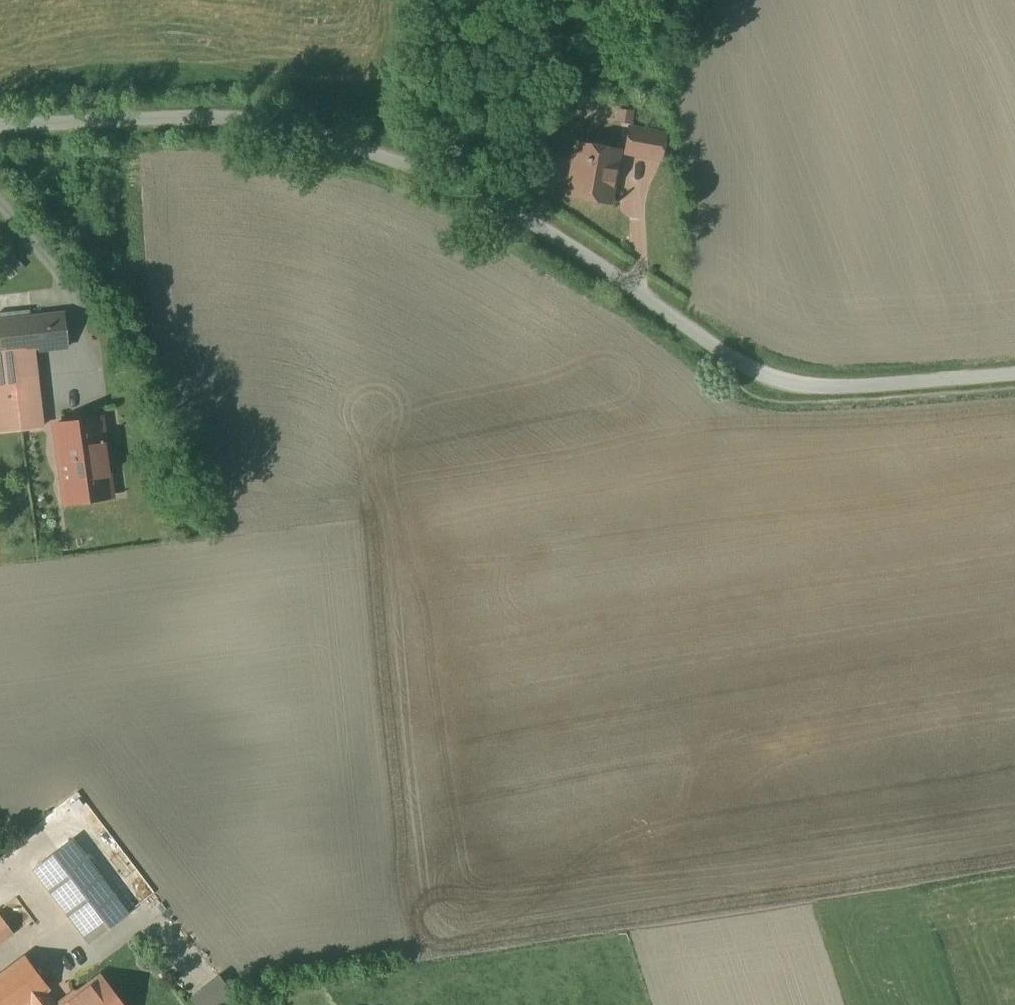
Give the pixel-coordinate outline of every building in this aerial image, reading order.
[(632,138),(630,155),(672,159),(674,142),(632,138)] [(616,153),(567,145),(559,198),(608,206),(616,153)] [(17,432),(35,433),(25,355),(65,350),(61,318),(0,326),(0,434),(17,432)] [(93,421),(47,427),(57,507),(103,501),(93,421)] [(68,844),(30,874),(83,942),(148,892),(122,858),(95,879),(68,844)] [(0,969),(0,1004),(50,1004),(17,958),(0,969)] [(58,1004),(111,1004),(93,980),(58,1004)]
